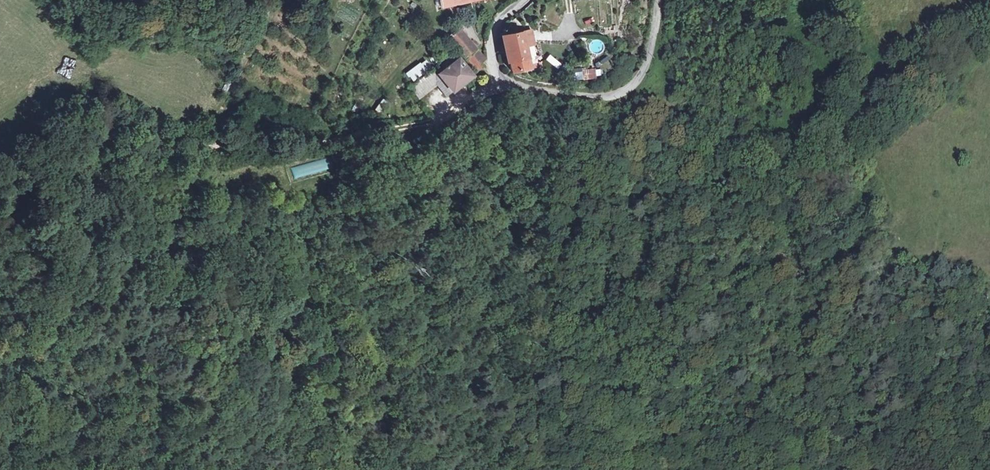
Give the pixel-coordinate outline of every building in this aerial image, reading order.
[(447,28),(449,31),(464,24),(461,19),(447,28)] [(512,73),(514,73),(517,83),(530,80),(519,34),(528,31),(525,19),(516,22),(501,27),(512,73)] [(449,31),(451,35),(466,28),(464,24),(449,31)] [(466,28),(451,35),(462,55),(468,50),(474,61),(481,57),(466,28)] [(477,66),(474,61),(468,50),(462,55),(471,70),(477,66)] [(552,57),(547,63),(559,73),(564,68),(552,57)] [(442,62),(446,68),(452,64),(449,58),(442,62)] [(452,64),(446,68),(440,71),(431,77),(433,84),(441,80),(449,94),(472,80),(460,59),(452,64)] [(428,72),(431,77),(440,71),(437,67),(428,72)] [(433,84),(431,77),(428,72),(405,84),(413,97),(433,84)] [(575,75),(576,85),(598,83),(597,73),(575,75)] [(442,99),(449,94),(441,80),(433,84),(442,99)] [(330,159),(292,171),(296,183),(334,171),(330,159)]
